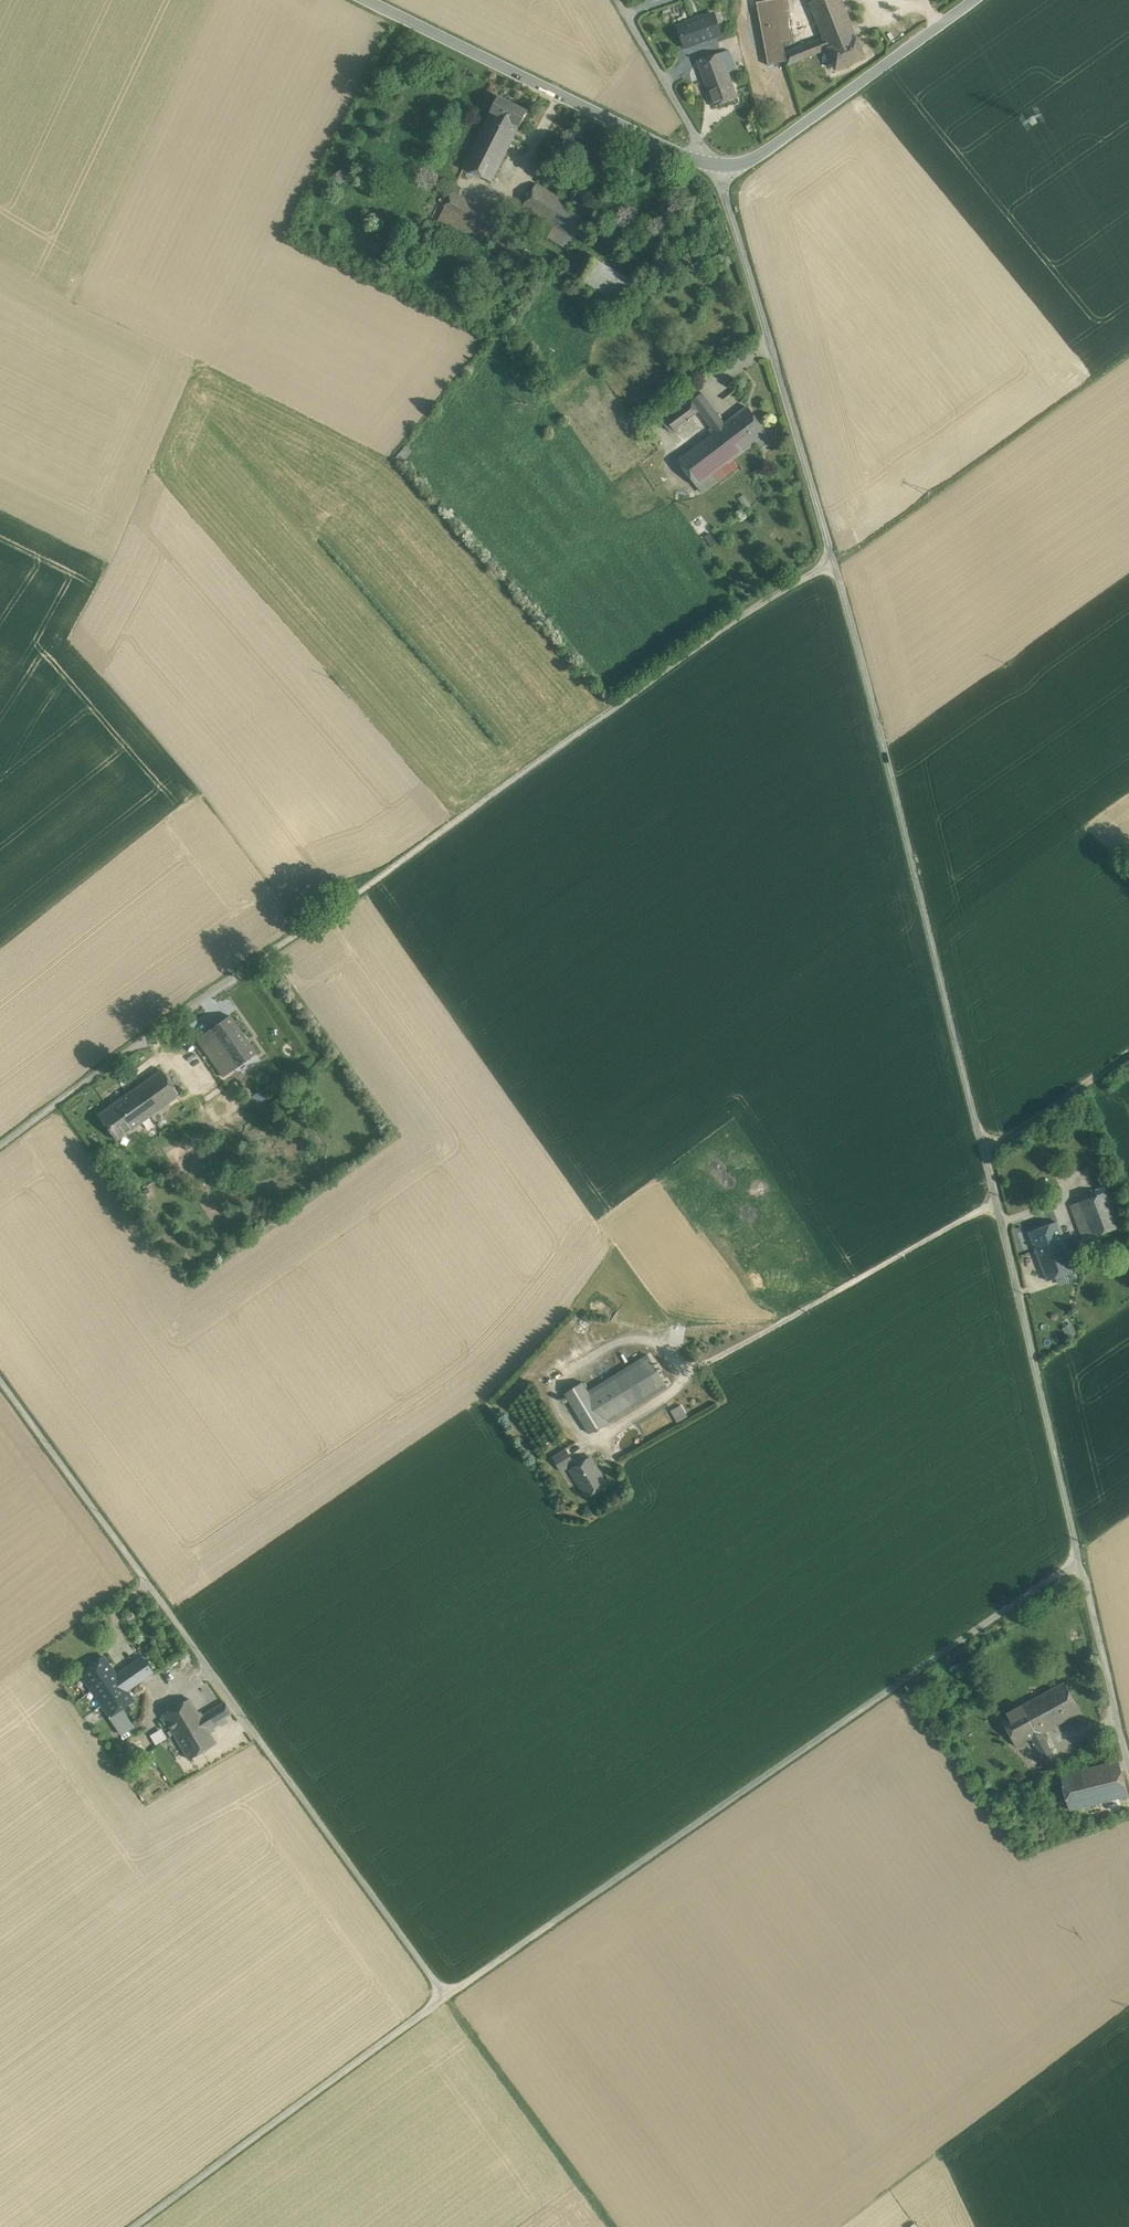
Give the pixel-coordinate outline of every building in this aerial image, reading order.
[(776,0),(773,0),(757,3),(769,65),(786,61),(784,54),(786,53),(783,39),(791,37),(784,0),(777,0),(776,0)] [(842,0),(816,0),(810,3),(824,38),(786,53),(784,54),(786,61),(787,66),(820,52),(821,52),(828,49),(828,48),(857,38),(842,0)] [(720,34),(712,15),(679,27),(686,47),(720,34)] [(857,38),(828,48),(828,49),(837,70),(865,59),(857,38)] [(729,50),(722,53),(728,72),(736,69),(729,50)] [(722,53),(698,62),(706,86),(715,83),(715,85),(724,82),(722,76),(729,73),(728,72),(722,53)] [(724,82),(715,85),(715,83),(706,86),(714,107),(738,98),(729,73),(722,76),(724,82)] [(528,111),(499,96),(491,112),(492,113),(519,127),(520,127),(528,111)] [(519,127),(492,113),(484,128),(512,142),(519,127)] [(512,142),(484,128),(464,168),(492,182),(512,142)] [(588,214),(536,184),(522,207),(554,226),(574,238),(588,214)] [(499,218),(452,193),(436,223),(483,247),(491,233),(499,218)] [(499,218),(491,233),(499,238),(507,222),(499,218)] [(574,238),(554,226),(548,236),(568,248),(574,238)] [(633,284),(594,260),(584,280),(622,303),(633,284)] [(725,425),(702,394),(667,420),(674,430),(699,411),(715,432),(725,425)] [(725,425),(744,450),(757,440),(767,433),(748,407),(725,425)] [(744,450),(725,425),(715,432),(678,461),(697,486),(712,474),(736,456),(744,450)] [(767,433),(757,440),(762,447),(772,440),(767,433)] [(403,461),(412,450),(406,445),(397,456),(403,461)] [(743,466),(736,456),(712,474),(720,484),(743,466)] [(704,496),(720,484),(712,474),(697,486),(704,496)] [(744,495),(738,499),(745,509),(751,505),(744,495)] [(716,544),(710,533),(704,537),(711,548),(716,544)] [(257,1053),(230,1016),(208,1031),(235,1069),(257,1053)] [(235,1069),(208,1031),(197,1039),(224,1077),(235,1069)] [(161,1070),(133,1090),(151,1115),(179,1095),(161,1070)] [(226,1090),(233,1086),(229,1079),(222,1082),(226,1090)] [(133,1090),(98,1115),(116,1140),(151,1115),(133,1090)] [(1097,1195),(1079,1202),(1083,1212),(1092,1238),(1121,1227),(1107,1191),(1106,1191),(1104,1186),(1095,1190),(1097,1195)] [(1079,1202),(1070,1205),(1074,1215),(1083,1212),(1079,1202)] [(1083,1212),(1074,1215),(1084,1241),(1092,1238),(1083,1212)] [(1030,1233),(1039,1258),(1048,1255),(1047,1252),(1052,1250),(1054,1254),(1068,1250),(1059,1227),(1057,1223),(1030,1233)] [(1068,1250),(1054,1254),(1052,1250),(1047,1252),(1048,1255),(1039,1258),(1048,1280),(1075,1270),(1068,1250)] [(745,1277),(755,1285),(762,1277),(753,1268),(745,1277)] [(1063,1328),(1066,1332),(1073,1327),(1071,1323),(1063,1328)] [(1077,1333),(1073,1327),(1066,1332),(1069,1337),(1077,1333)] [(648,1355),(588,1392),(583,1384),(583,1383),(583,1382),(565,1393),(591,1435),(608,1424),(608,1423),(667,1386),(648,1355)] [(681,1406),(671,1411),(677,1422),(687,1416),(681,1406)] [(566,1449),(553,1457),(561,1471),(574,1463),(566,1449)] [(591,1457),(571,1469),(587,1497),(607,1484),(591,1457)] [(566,1478),(572,1485),(577,1481),(572,1474),(566,1478)] [(153,1672),(142,1656),(134,1662),(144,1678),(153,1672)] [(115,1675),(103,1657),(98,1660),(99,1661),(93,1665),(92,1664),(80,1673),(102,1705),(109,1716),(120,1708),(132,1700),(125,1688),(115,1675)] [(134,1662),(115,1675),(125,1688),(131,1684),(133,1686),(144,1678),(134,1662)] [(102,1705),(80,1673),(70,1680),(92,1712),(102,1705)] [(1062,1681),(1032,1698),(1048,1727),(1079,1710),(1062,1681)] [(131,1684),(125,1688),(132,1700),(139,1695),(133,1686),(131,1684)] [(1032,1698),(1001,1716),(1017,1744),(1031,1737),(1040,1731),(1041,1731),(1048,1727),(1032,1698)] [(189,1699),(163,1715),(175,1735),(174,1735),(177,1740),(204,1724),(206,1728),(211,1725),(205,1715),(203,1716),(200,1712),(198,1714),(189,1699)] [(224,1703),(205,1715),(211,1725),(230,1713),(224,1703)] [(120,1708),(109,1716),(122,1734),(132,1726),(120,1708)] [(204,1724),(177,1740),(188,1758),(215,1742),(206,1728),(204,1724)] [(162,1727),(150,1733),(155,1744),(167,1738),(162,1727)] [(1055,1756),(1041,1731),(1040,1731),(1031,1737),(1045,1762),(1055,1756)] [(1116,1759),(1059,1774),(1064,1791),(1068,1808),(1125,1794),(1116,1759)] [(1064,1791),(1057,1793),(1061,1810),(1068,1808),(1064,1791)]
